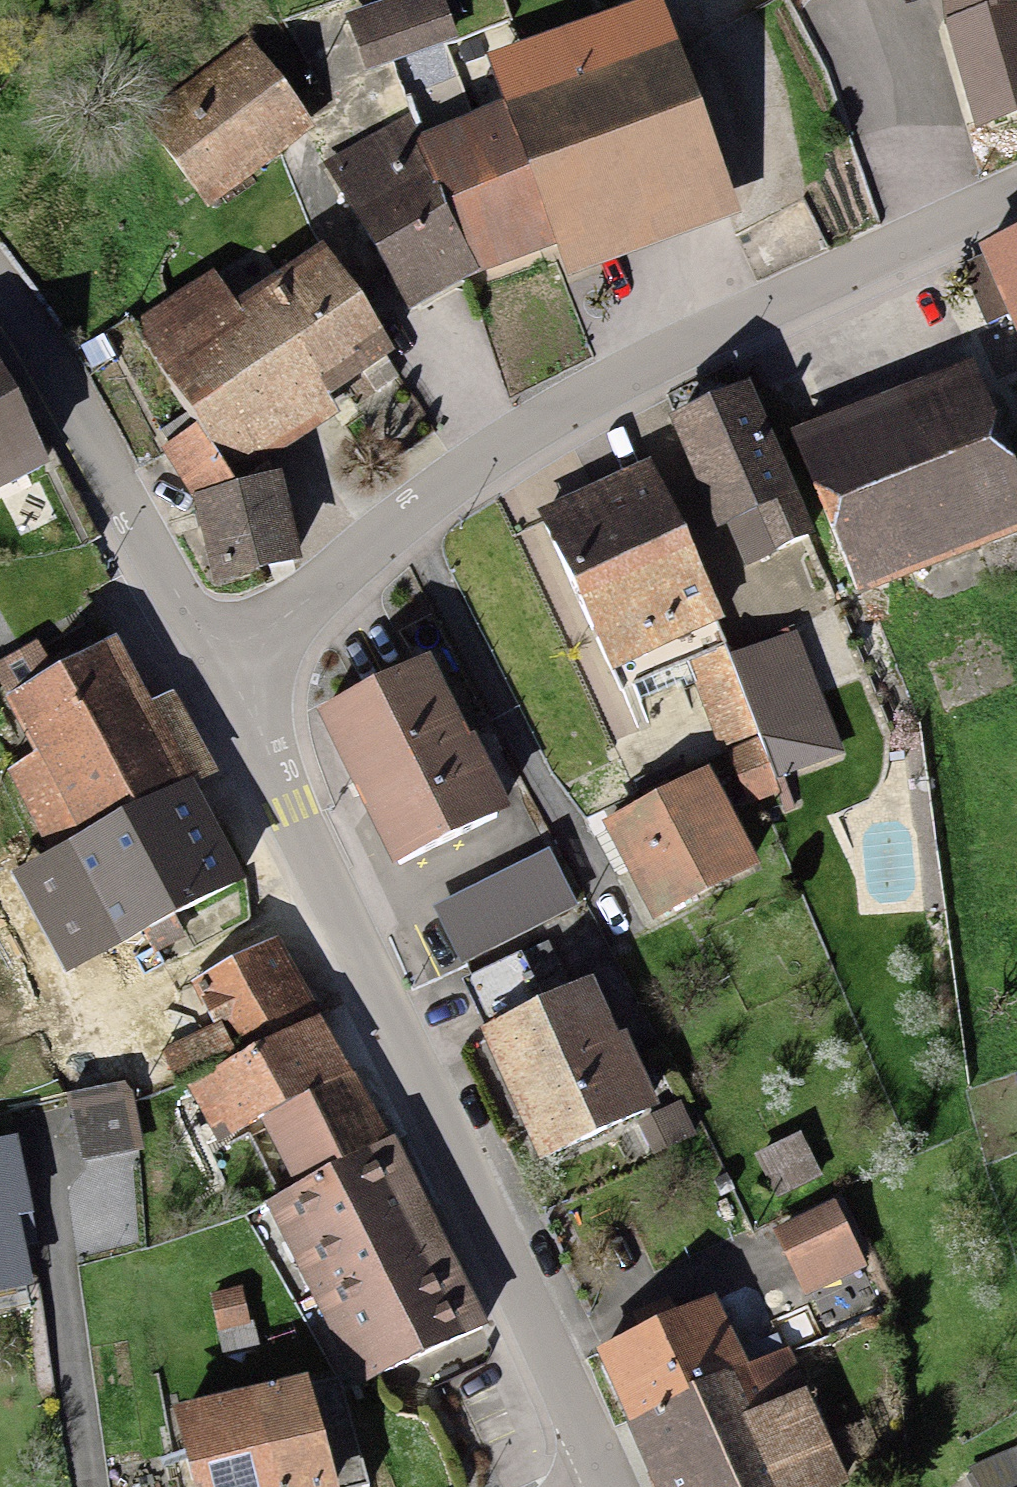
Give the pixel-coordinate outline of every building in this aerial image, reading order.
[(345,21),(361,73),(451,44),(437,0),(410,0),(345,21)] [(537,61),(645,19),(693,0),(513,0),(537,61)] [(940,34),(1012,11),(1012,0),(938,0),(940,34)] [(940,34),(974,139),(1016,126),(1016,26),(1012,11),(940,34)] [(496,120),(549,252),(561,285),(724,221),(645,19),(537,61),(482,82),(496,120)] [(239,58),(148,134),(209,205),(299,130),(239,58)] [(443,79),(395,97),(410,136),(457,118),(443,79)] [(496,120),(413,152),(465,285),(549,252),(496,120)] [(400,310),(465,285),(413,152),(395,129),(320,171),(400,310)] [(978,258),(1016,351),(1016,241),(978,258)] [(210,292),(135,336),(224,486),(320,430),(307,409),(371,371),(312,270),(227,321),(210,292)] [(791,443),(851,596),(1016,532),(1016,521),(994,463),(961,378),(791,443)] [(799,538),(741,401),(667,432),(711,535),(744,521),(758,556),(799,538)] [(30,472),(0,418),(0,489),(30,472)] [(994,463),(1016,521),(1016,454),(994,463)] [(704,633),(637,478),(537,521),(604,676),(704,633)] [(264,494),(190,514),(212,596),(286,576),(264,494)] [(836,647),(821,614),(721,657),(783,799),(883,756),(876,741),(836,647)] [(86,848),(185,801),(116,654),(16,700),(46,765),(86,848)] [(783,799),(721,657),(689,671),(751,813),(783,799)] [(418,672),(311,729),(387,874),(495,818),(418,672)] [(86,848),(46,765),(1,786),(40,870),(86,848)] [(86,848),(40,870),(88,970),(233,902),(185,801),(86,848)] [(546,863),(433,921),(459,973),(573,915),(546,863)] [(246,1064),(314,1027),(272,949),(204,986),(246,1064)] [(479,1041),(573,1003),(553,953),(459,992),(479,1041)] [(573,1003),(479,1041),(532,1170),(638,1126),(586,998),(573,1003)] [(294,1201),(385,1157),(314,1027),(246,1064),(199,1089),(227,1141),(253,1126),(294,1201)] [(118,1104),(65,1114),(75,1165),(128,1155),(118,1104)] [(0,1152),(0,1299),(20,1295),(11,1255),(23,1252),(2,1152),(0,1152)] [(471,1331),(385,1157),(294,1201),(267,1214),(353,1388),(471,1331)] [(831,1213),(767,1242),(794,1301),(858,1273),(831,1213)] [(211,1302),(216,1334),(244,1330),(239,1298),(211,1302)] [(800,1309),(766,1323),(780,1356),(814,1341),(800,1309)] [(709,1315),(592,1363),(618,1425),(679,1401),(735,1378),(709,1315)] [(679,1401),(714,1486),(830,1486),(778,1360),(735,1378),(679,1401)] [(294,1395),(315,1486),(359,1486),(336,1385),(294,1395)] [(170,1423),(185,1486),(315,1486),(294,1395),(170,1423)] [(679,1401),(618,1425),(643,1486),(714,1486),(679,1401)]
